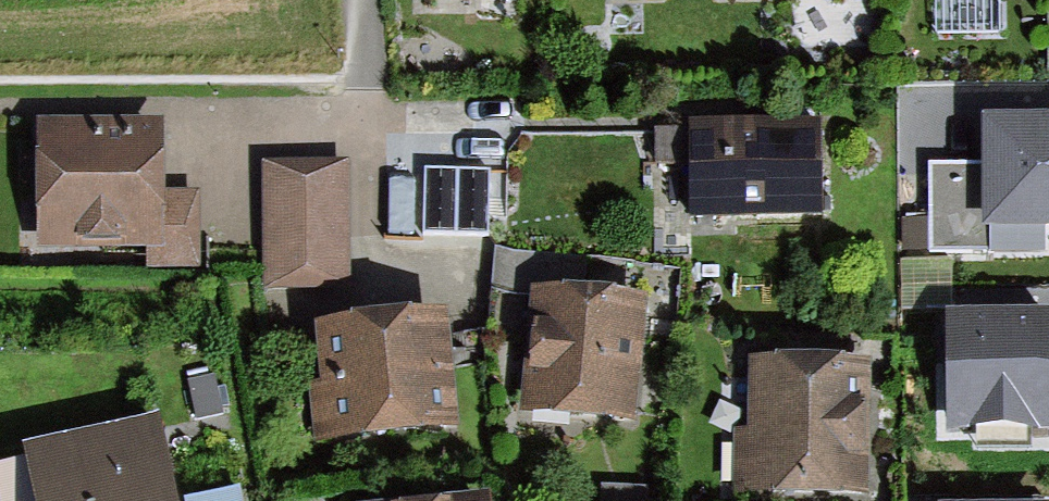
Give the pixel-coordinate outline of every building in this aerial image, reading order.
[(979,112),(980,160),(931,160),(932,250),(1045,248),(1044,223),(1048,223),(1048,111),(979,112)] [(36,119),(39,241),(150,239),(150,264),(201,263),(199,191),(165,192),(164,116),(36,119)] [(695,119),(694,213),(823,214),(823,120),(695,119)] [(263,158),(266,284),(351,282),(348,156),(263,158)] [(486,171),(429,170),(428,230),(486,230),(486,171)] [(532,283),(521,409),(639,419),(650,293),(614,290),(532,283)] [(325,376),(309,377),(315,439),(458,426),(447,306),(319,317),(325,376)] [(947,310),(948,424),(1048,423),(1048,309),(947,310)] [(745,357),(741,492),(863,495),(866,360),(745,357)] [(22,458),(31,500),(170,500),(157,432),(22,458)] [(392,500),(494,500),(493,491),(392,500)]
